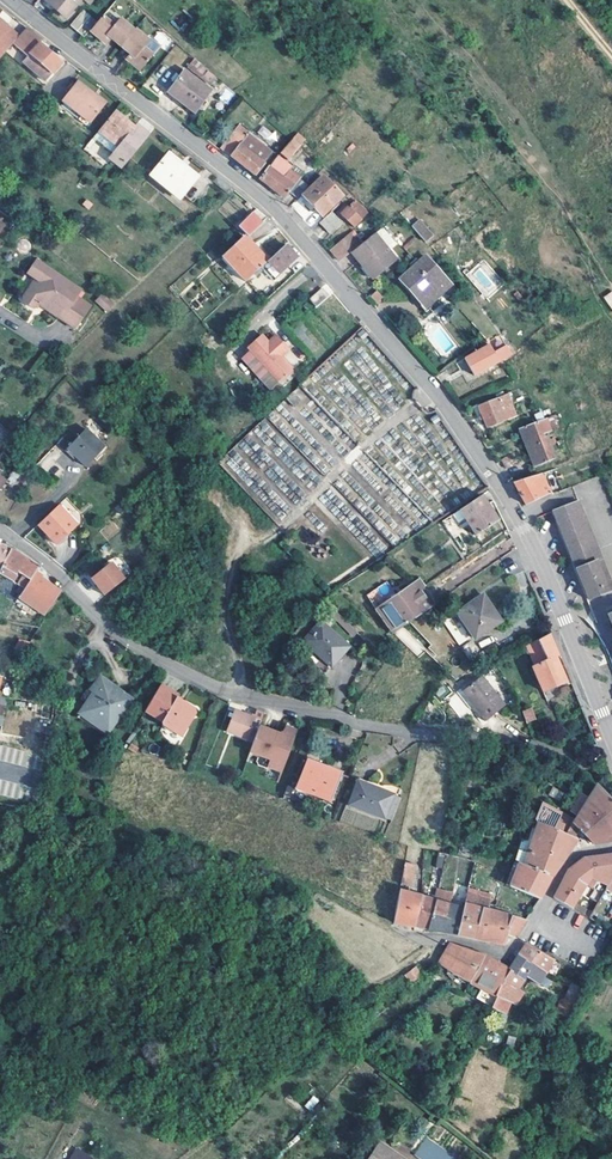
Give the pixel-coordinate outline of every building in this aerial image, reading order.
[(48,3),(47,5),(53,11),(55,9),(66,18),(81,0),(51,0),(48,3)] [(90,30),(95,24),(81,12),(70,26),(84,37),(90,30)] [(180,13),(172,23),(181,31),(190,21),(180,13)] [(109,37),(112,39),(121,47),(134,31),(119,19),(114,25),(102,16),(95,24),(90,30),(102,40),(107,35),(109,37)] [(12,45),(18,37),(0,22),(0,59),(12,45)] [(39,44),(42,41),(26,28),(18,37),(12,45),(26,58),(22,63),(45,83),(62,63),(50,53),(39,44)] [(147,42),(134,31),(121,47),(130,54),(132,56),(134,58),(130,63),(139,71),(151,57),(158,47),(149,40),(147,42)] [(107,44),(112,39),(109,37),(107,35),(102,40),(107,44)] [(130,54),(125,60),(130,63),(134,58),(132,56),(130,54)] [(211,85),(216,79),(204,68),(201,72),(205,75),(202,78),(211,85)] [(185,71),(168,93),(194,113),(196,109),(201,103),(203,100),(211,90),(185,71)] [(94,97),(95,96),(78,82),(63,101),(90,124),(105,106),(94,97)] [(105,106),(107,103),(96,95),(95,96),(94,97),(105,106)] [(199,112),(206,102),(203,100),(201,103),(196,109),(199,112)] [(137,125),(134,128),(115,111),(99,131),(119,147),(114,153),(110,158),(121,167),(148,134),(137,125)] [(273,152),(237,125),(218,147),(244,167),(255,175),(273,152)] [(261,125),(257,133),(267,139),(271,130),(261,125)] [(114,153),(119,147),(99,131),(94,137),(114,153)] [(288,160),(300,145),(293,138),(280,154),(288,160)] [(168,155),(151,176),(178,199),(196,177),(168,155)] [(290,170),(292,167),(278,156),(278,157),(260,179),(272,189),(284,199),(289,193),(296,199),(307,186),(298,179),(299,178),(290,170)] [(323,177),(303,196),(322,216),(342,196),(323,177)] [(357,225),(371,212),(357,199),(349,206),(344,211),(357,225)] [(330,234),(343,220),(333,210),(319,222),(330,234)] [(251,214),(238,226),(247,236),(261,224),(251,214)] [(411,227),(427,241),(435,233),(418,218),(411,227)] [(340,262),(350,253),(363,243),(353,231),(330,251),(340,262)] [(350,253),(372,279),(396,259),(375,233),(363,243),(350,253)] [(267,262),(243,237),(221,258),(244,283),(259,269),(267,262)] [(287,248),(285,245),(267,262),(259,269),(272,283),(298,260),(287,248)] [(427,255),(417,263),(402,278),(425,304),(441,290),(451,282),(444,274),(427,255)] [(75,297),(79,291),(36,260),(26,275),(34,280),(22,298),(23,303),(32,309),(36,308),(38,305),(41,301),(58,313),(55,317),(72,329),(88,306),(75,297)] [(451,282),(441,290),(425,304),(402,278),(399,281),(419,303),(426,310),(444,293),(454,286),(451,282)] [(319,290),(307,302),(316,311),(329,300),(319,290)] [(101,295),(95,301),(106,312),(112,306),(101,295)] [(55,317),(58,313),(41,301),(38,305),(55,317)] [(498,335),(490,342),(495,349),(504,343),(498,335)] [(266,344),(263,341),(265,340),(261,336),(252,345),(247,349),(279,383),(292,370),(280,358),(288,350),(275,337),(266,344)] [(489,346),(466,359),(474,375),(511,355),(507,347),(494,355),(489,346)] [(441,383),(452,376),(448,369),(436,378),(441,383)] [(286,397),(294,409),(308,399),(300,387),(286,397)] [(506,395),(478,406),(481,413),(478,414),(480,418),(483,417),(487,428),(517,417),(513,407),(503,412),(502,408),(509,405),(506,395)] [(560,427),(555,416),(518,430),(522,439),(532,468),(551,461),(541,435),(560,427)] [(103,448),(84,430),(65,449),(84,467),(103,448)] [(505,468),(519,463),(515,455),(502,460),(505,468)] [(39,465),(48,469),(53,460),(44,456),(39,465)] [(541,474),(514,484),(517,488),(526,505),(551,493),(541,474)] [(482,496),(460,510),(476,535),(498,521),(482,496)] [(552,511),(588,599),(611,590),(611,589),(577,501),(552,511)] [(55,545),(76,526),(57,505),(36,524),(55,545)] [(11,551),(1,545),(0,546),(0,569),(11,551)] [(11,551),(0,569),(0,575),(4,577),(11,581),(16,573),(23,576),(18,585),(24,589),(34,572),(37,567),(24,557),(11,551)] [(88,579),(102,596),(122,580),(108,563),(88,579)] [(42,577),(34,572),(24,589),(19,598),(47,614),(61,590),(41,578),(42,577)] [(377,609),(398,595),(389,581),(368,595),(377,609)] [(420,589),(424,586),(420,581),(398,595),(377,609),(393,633),(431,607),(420,589)] [(473,600),(452,615),(473,643),(475,642),(456,616),(483,597),(481,594),(473,600)] [(483,597),(456,616),(475,642),(501,623),(483,597)] [(458,644),(465,640),(451,618),(444,622),(458,644)] [(322,676),(349,647),(321,621),(295,651),(322,676)] [(551,635),(526,645),(535,666),(532,668),(546,701),(557,696),(554,686),(566,681),(556,658),(560,656),(551,635)] [(483,719),(502,704),(477,674),(458,689),(468,701),(473,708),(483,719)] [(99,677),(95,683),(92,681),(78,699),(86,704),(78,714),(107,734),(131,700),(99,677)] [(175,696),(177,693),(159,683),(152,695),(151,698),(145,710),(162,719),(164,724),(182,733),(195,710),(192,704),(181,698),(180,699),(175,696)] [(457,694),(447,700),(459,718),(469,712),(457,694)] [(533,708),(523,712),(528,725),(537,722),(533,708)] [(240,711),(239,713),(233,711),(226,731),(246,738),(252,719),(258,722),(261,713),(253,710),(251,715),(240,711)] [(78,714),(76,718),(104,737),(107,734),(78,714)] [(10,715),(1,727),(15,737),(24,725),(10,715)] [(281,731),(262,723),(257,736),(252,748),(261,751),(258,758),(259,762),(269,766),(270,764),(283,769),(299,729),(288,724),(286,729),(281,731)] [(299,785),(332,799),(342,774),(309,761),(299,785)] [(283,769),(270,764),(269,766),(266,773),(279,779),(283,769)] [(348,805),(391,820),(400,797),(357,781),(348,805)] [(595,843),(609,841),(611,838),(611,802),(596,786),(589,797),(581,793),(570,809),(579,813),(574,822),(579,827),(595,843)] [(518,863),(521,864),(537,823),(534,822),(518,863)] [(578,839),(574,836),(579,827),(574,822),(568,836),(537,823),(521,864),(552,875),(566,856),(578,839)] [(568,870),(587,884),(595,873),(600,880),(609,885),(611,881),(611,854),(584,857),(568,870)] [(518,863),(514,862),(510,873),(506,883),(510,885),(518,863)] [(409,886),(412,865),(404,863),(400,885),(409,886)] [(510,885),(539,898),(546,886),(552,875),(521,864),(518,863),(510,885)] [(561,884),(554,898),(565,903),(573,907),(587,884),(568,870),(561,884)] [(438,888),(440,873),(435,872),(435,876),(429,875),(427,886),(438,888)] [(595,873),(587,884),(594,888),(600,880),(595,873)] [(462,909),(457,932),(465,935),(474,937),(482,909),(464,904),(468,888),(468,887),(459,884),(454,906),(462,909)] [(438,888),(435,900),(450,905),(452,893),(438,888)] [(464,904),(482,909),(474,937),(492,941),(504,944),(506,935),(514,937),(519,929),(525,919),(496,912),(487,910),(489,905),(492,896),(468,888),(464,904)] [(399,890),(394,922),(403,923),(414,925),(422,895),(418,895),(399,890)] [(421,926),(428,927),(435,900),(422,895),(414,925),(421,926)] [(450,905),(435,900),(428,927),(441,930),(457,932),(462,909),(454,906),(450,905)] [(596,921),(600,914),(595,910),(590,917),(596,921)] [(454,974),(464,980),(469,982),(484,956),(457,944),(450,941),(449,943),(436,961),(446,968),(449,971),(454,974)] [(547,971),(554,958),(526,943),(522,949),(518,955),(547,971)] [(539,984),(547,971),(518,955),(514,960),(510,966),(524,978),(525,976),(539,984)] [(480,989),(475,997),(492,1005),(497,993),(509,968),(500,963),(490,958),(484,956),(469,982),(480,989)] [(554,958),(547,971),(556,975),(562,961),(554,958)] [(414,965),(403,972),(410,983),(420,976),(414,965)] [(523,979),(524,978),(510,966),(509,968),(497,993),(492,1005),(490,1011),(503,1015),(510,1000),(511,1001),(515,1004),(520,995),(516,992),(523,979)] [(454,974),(451,980),(461,986),(464,980),(454,974)] [(578,1005),(586,988),(573,983),(566,999),(578,1005)] [(510,1000),(503,1015),(490,1011),(489,1014),(504,1019),(511,1001),(510,1000)] [(407,1008),(395,1018),(399,1023),(411,1013),(407,1008)] [(305,1107),(311,1111),(318,1099),(312,1095),(305,1107)] [(380,1144),(370,1158),(404,1158),(380,1144)] [(432,1151),(420,1144),(414,1153),(424,1158),(427,1158),(432,1151)] [(78,1150),(71,1158),(91,1158),(78,1150)]
